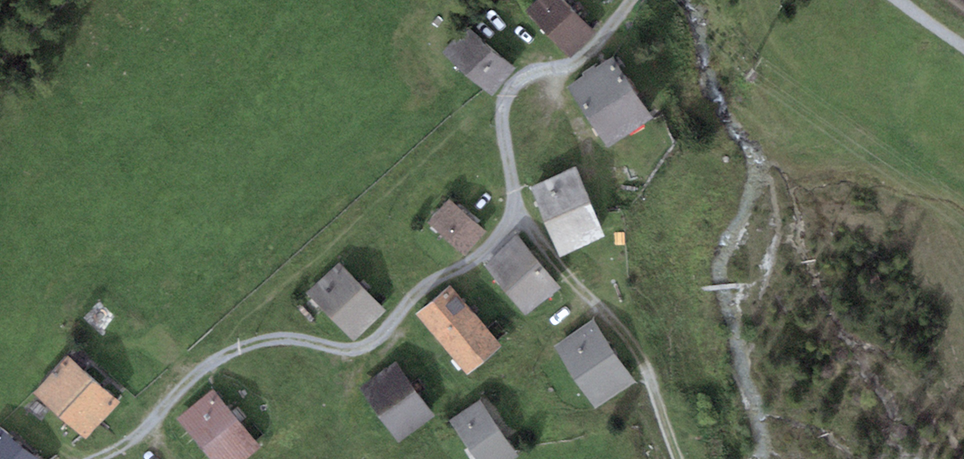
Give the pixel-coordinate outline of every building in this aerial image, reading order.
[(567,0),(534,0),(526,8),(572,55),(597,31),(567,0)] [(470,25),(443,58),(486,92),(512,58),(470,25)] [(616,54),(570,82),(607,143),(654,114),(616,54)] [(577,169),(532,188),(558,248),(603,229),(577,169)] [(450,197),(429,224),(463,251),(484,224),(450,197)] [(517,241),(489,266),(526,310),(555,286),(517,241)] [(341,263),(308,294),(349,337),(382,306),(341,263)] [(450,290),(421,314),(466,369),(496,345),(450,290)] [(597,319),(553,347),(593,407),(636,378),(597,319)] [(68,354),(35,390),(86,437),(119,401),(68,354)] [(397,360),(359,388),(396,439),(434,411),(397,360)] [(181,420),(213,458),(237,458),(259,441),(217,390),(181,420)] [(448,420),(473,458),(501,458),(517,449),(484,398),(448,420)] [(44,457),(0,425),(0,458),(42,458),(44,457)]
